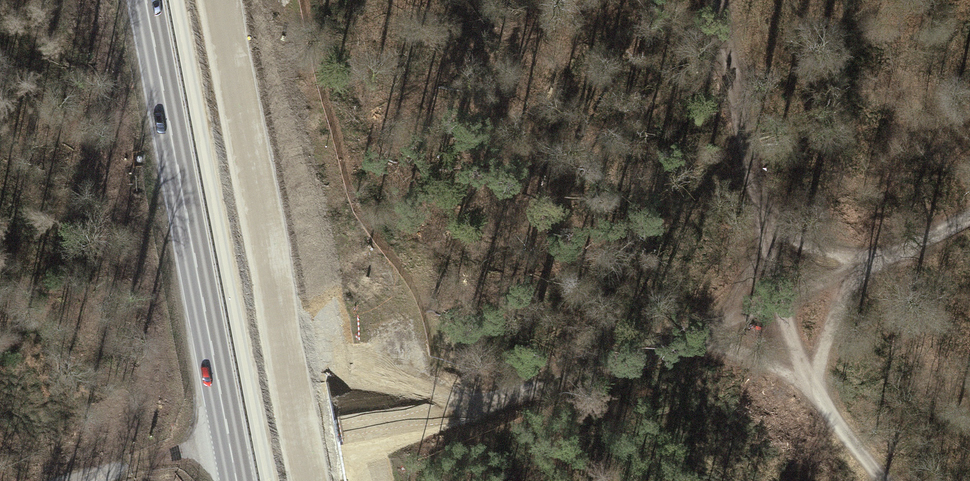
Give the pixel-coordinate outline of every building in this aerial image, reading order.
[(409,316),(364,326),(380,402),(426,392),(409,316)]
